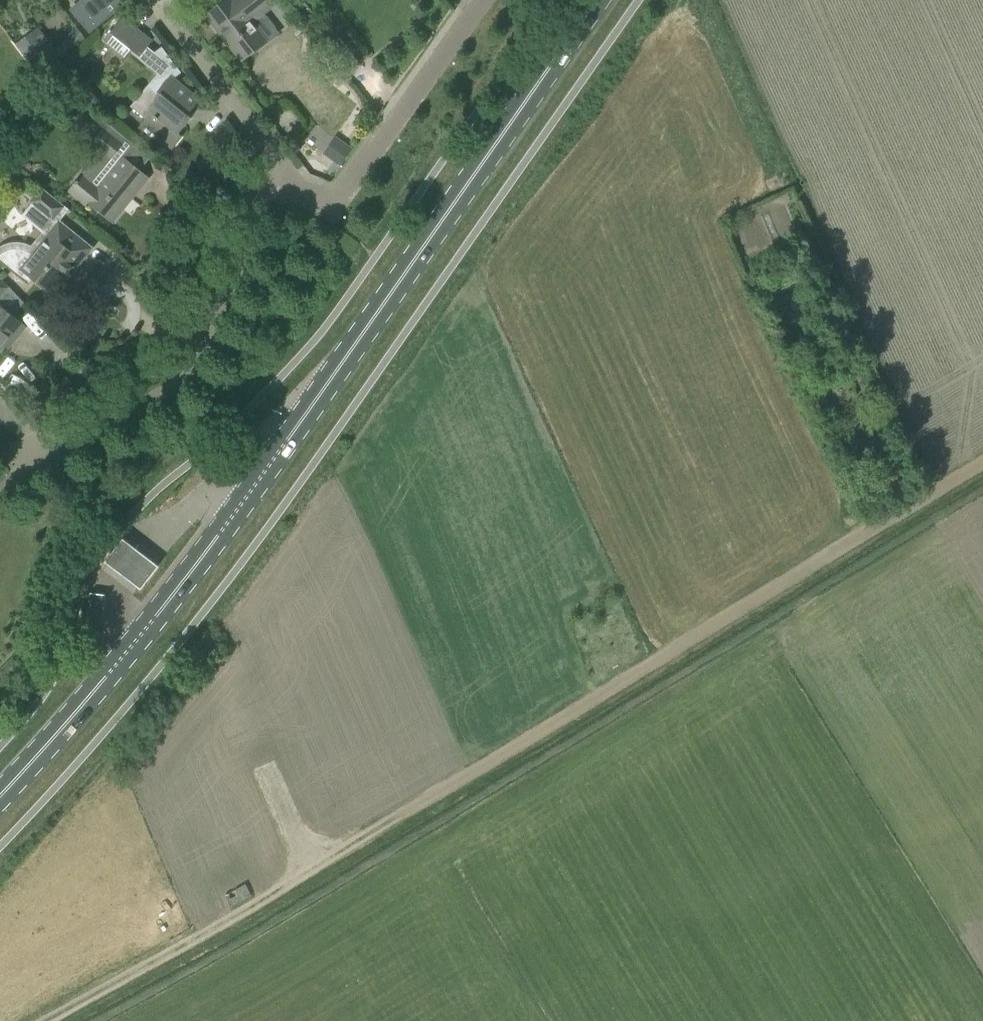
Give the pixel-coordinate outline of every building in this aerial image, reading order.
[(71,10),(90,33),(120,7),(117,4),(122,0),(83,0),(71,10)] [(241,61),(268,41),(253,21),(275,3),(272,0),(225,0),(205,15),(241,61)] [(113,36),(107,43),(124,57),(130,50),(139,57),(146,48),(152,41),(122,17),(110,33),(113,36)] [(16,44),(44,80),(64,61),(48,38),(41,43),(32,30),(16,44)] [(360,64),(338,35),(324,46),(346,75),(360,64)] [(156,73),(130,106),(147,119),(140,128),(154,139),(170,152),(182,136),(179,133),(191,118),(187,115),(200,100),(173,78),(179,73),(161,49),(154,54),(146,48),(139,57),(156,73)] [(67,190),(85,205),(87,203),(112,223),(123,209),(121,207),(133,193),(135,195),(149,178),(122,155),(124,152),(127,154),(135,145),(104,120),(88,139),(110,157),(89,181),(81,174),(67,190)] [(337,168),(350,147),(330,136),(317,157),(337,168)] [(28,285),(33,278),(51,293),(64,276),(67,278),(82,260),(79,258),(89,246),(59,222),(67,211),(39,188),(30,201),(33,204),(27,212),(46,227),(31,246),(27,243),(23,242),(18,242),(13,242),(10,243),(6,244),(2,245),(0,247),(0,261),(15,275),(28,285)] [(9,286),(0,278),(0,295),(9,286)] [(22,324),(0,306),(0,351),(22,324)] [(124,537),(106,560),(141,587),(160,564),(124,537)] [(101,624),(105,595),(89,592),(86,622),(101,624)] [(224,895),(230,906),(250,894),(245,884),(224,895)]
